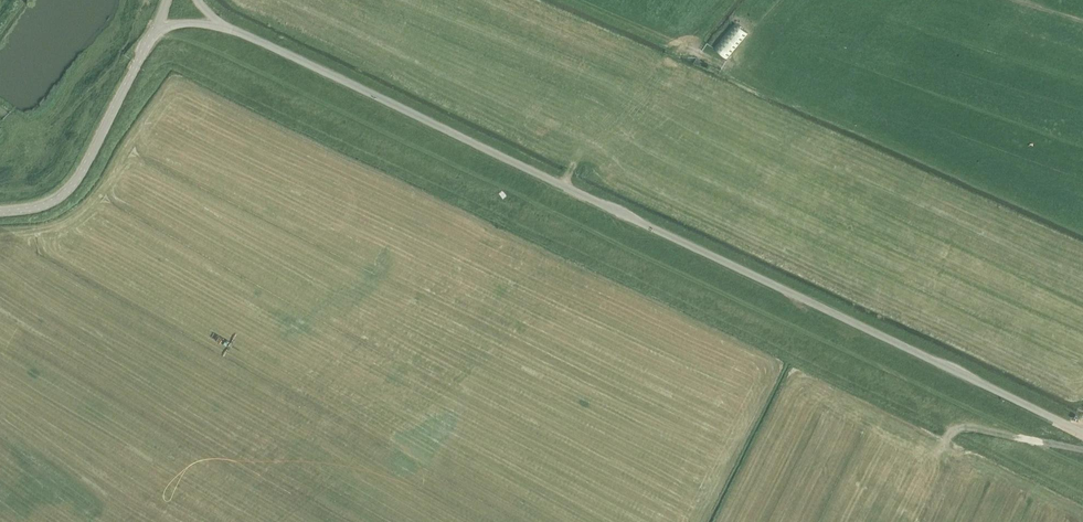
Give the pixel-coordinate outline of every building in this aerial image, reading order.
[(728,34),(715,49),(725,57),(737,41),(728,34)]
